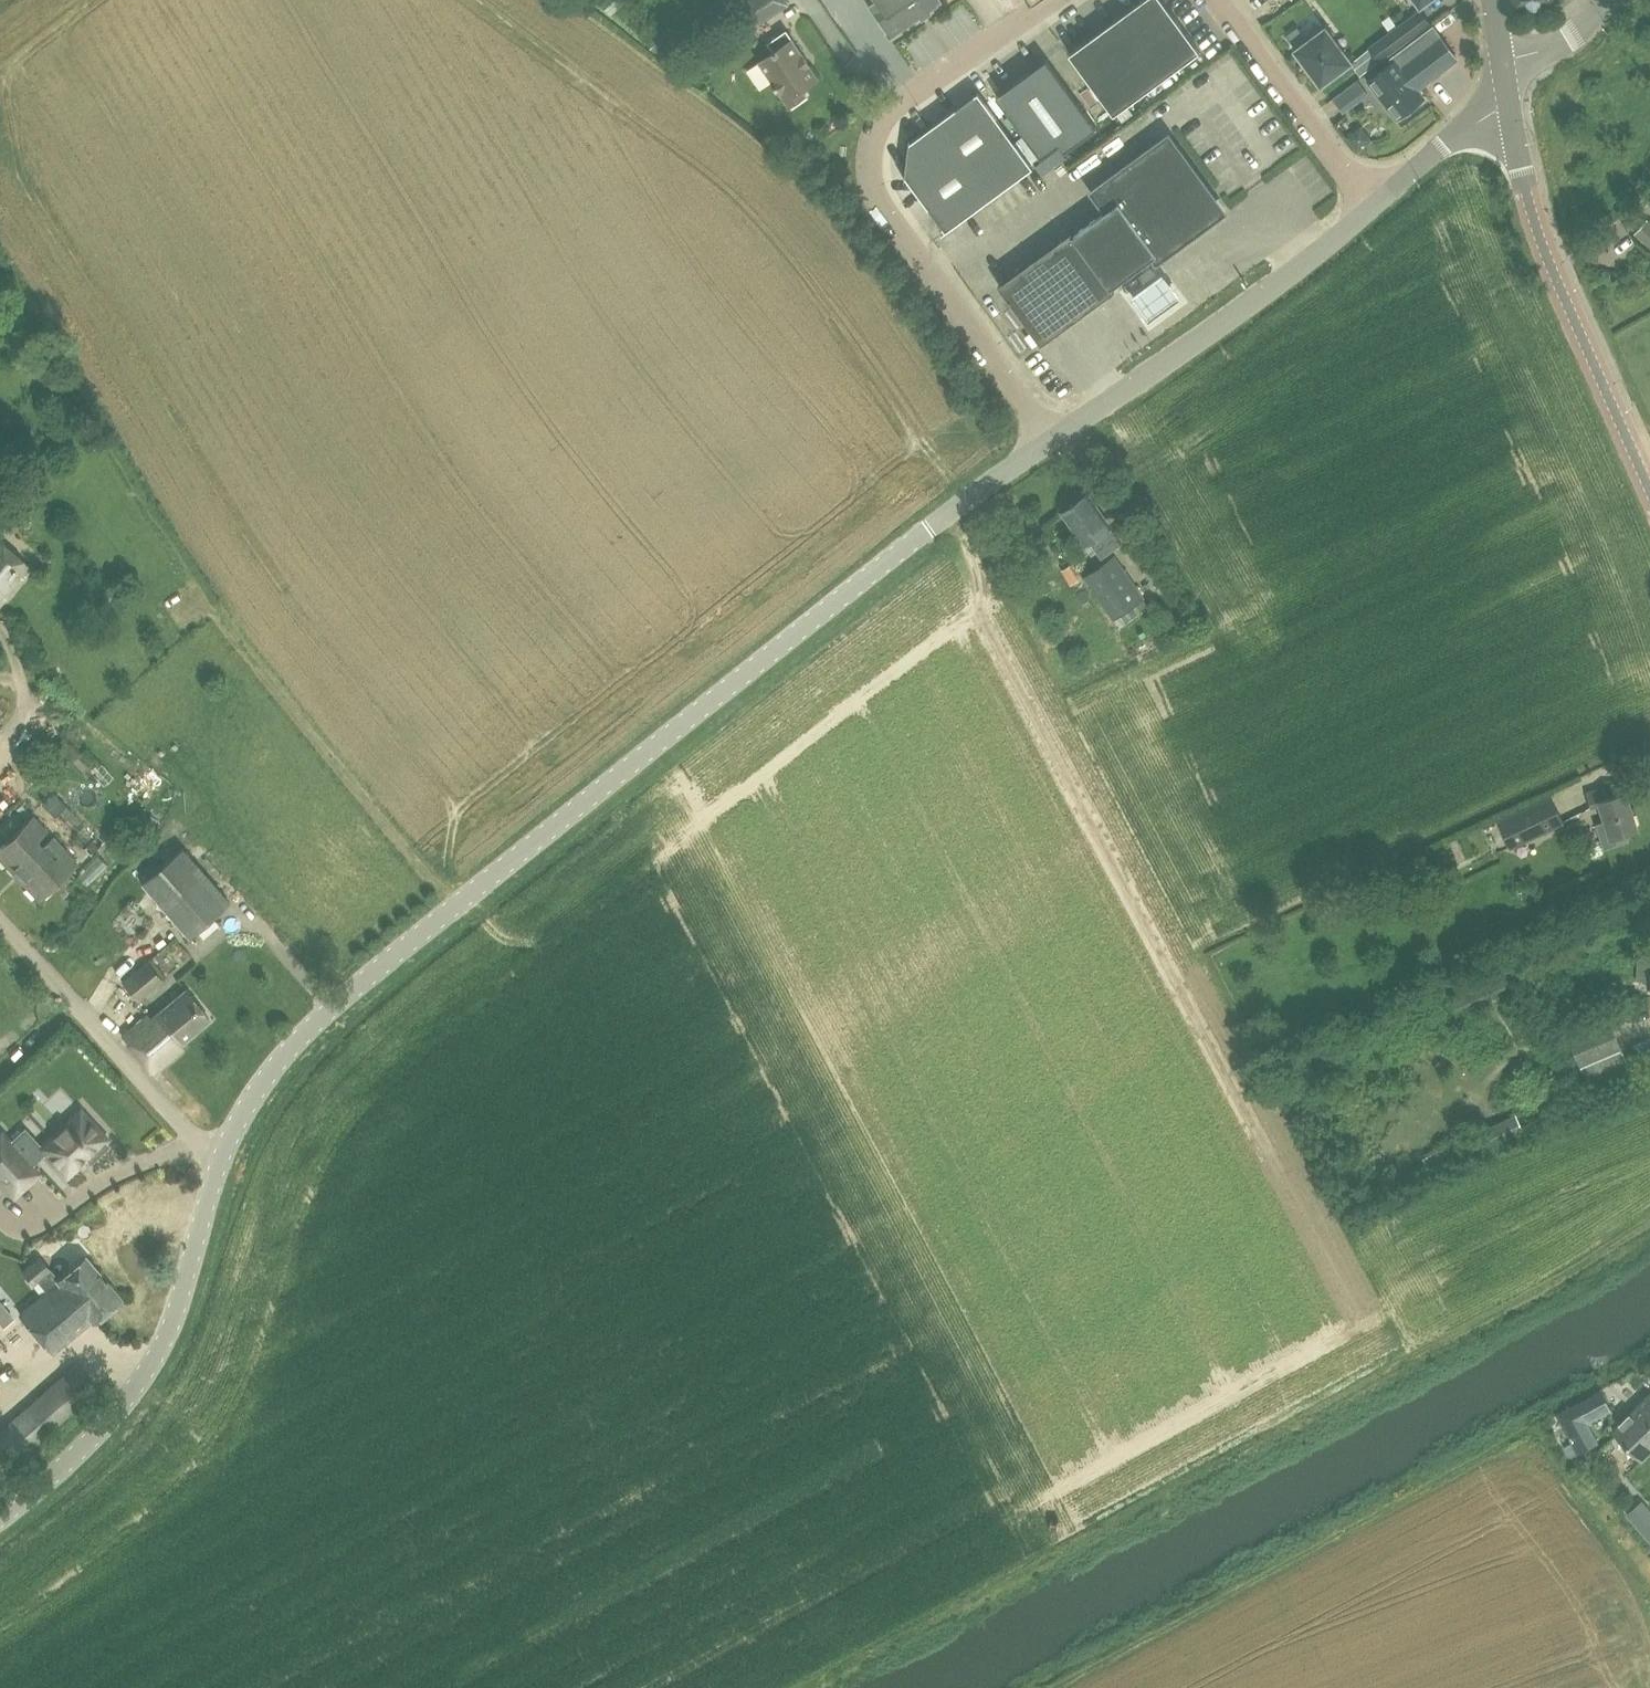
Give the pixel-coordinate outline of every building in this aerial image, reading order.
[(776,12),(788,4),(785,0),(768,0),(776,12)] [(886,13),(888,17),(912,0),(877,0),(886,13)] [(886,13),(878,18),(887,32),(886,33),(891,39),(921,18),(923,20),(933,13),(932,11),(940,5),(939,4),(943,1),(942,0),(912,0),(888,17),(886,13)] [(1159,83),(1202,52),(1164,0),(1145,0),(1114,23),(1159,83)] [(1514,11),(1516,11),(1554,7),(1555,7),(1555,0),(1513,0),(1514,11)] [(1422,9),(1399,26),(1409,40),(1433,23),(1422,9)] [(1116,115),(1159,83),(1114,23),(1072,54),(1116,115)] [(1402,64),(1397,58),(1369,80),(1378,92),(1398,118),(1424,97),(1419,90),(1459,59),(1433,25),(1401,49),(1408,60),(1402,64)] [(1409,40),(1399,26),(1371,47),(1381,61),(1409,40)] [(1327,28),(1298,50),(1322,83),(1352,61),(1327,28)] [(787,29),(769,42),(775,51),(761,60),(791,104),(806,94),(802,88),(818,78),(792,39),(793,38),(787,29)] [(1066,150),(1098,127),(1048,59),(998,96),(1043,156),(1061,143),(1066,150)] [(1333,99),(1341,110),(1365,92),(1357,81),(1333,99)] [(906,180),(907,180),(908,176),(947,230),(944,233),(1035,167),(980,92),(912,142),(912,138),(911,138),(906,180)] [(1129,106),(1117,114),(1123,122),(1134,114),(1129,106)] [(1114,286),(1156,255),(1159,258),(1223,211),(1169,138),(1097,191),(1109,209),(1075,234),(1073,231),(1000,285),(1042,342),(1043,343),(1116,289),(1114,286)] [(1649,246),(1649,223),(1649,221),(1637,234),(1649,246)] [(1178,295),(1162,273),(1132,294),(1148,316),(1178,295)] [(1088,495),(1065,510),(1087,542),(1089,541),(1101,558),(1121,543),(1117,537),(1109,527),(1088,495)] [(26,517),(16,509),(4,523),(14,531),(26,517)] [(29,568),(0,543),(0,603),(29,568)] [(1121,615),(1142,599),(1144,597),(1132,581),(1133,581),(1114,554),(1105,561),(1083,576),(1114,619),(1121,615)] [(1079,579),(1071,563),(1061,569),(1070,584),(1079,579)] [(1185,623),(1182,619),(1177,620),(1175,624),(1178,628),(1183,628),(1185,623)] [(64,736),(52,747),(69,765),(80,754),(64,736)] [(1586,795),(1590,808),(1601,805),(1607,821),(1596,825),(1604,848),(1628,840),(1626,832),(1637,828),(1625,792),(1610,797),(1607,788),(1586,795)] [(54,817),(66,806),(53,792),(52,793),(43,801),(40,804),(54,817)] [(1538,828),(1540,832),(1564,821),(1552,797),(1499,822),(1508,842),(1538,828)] [(160,821),(151,814),(142,826),(152,833),(160,821)] [(43,846),(36,839),(46,829),(33,816),(0,848),(0,859),(39,899),(78,862),(53,836),(43,846)] [(104,839),(97,832),(85,844),(92,851),(104,839)] [(142,882),(189,935),(229,900),(183,847),(142,882)] [(122,980),(138,1001),(139,1000),(166,979),(151,957),(122,980)] [(1636,979),(1649,980),(1649,957),(1638,957),(1636,979)] [(186,990),(151,1019),(148,1015),(123,1036),(153,1072),(182,1048),(179,1044),(210,1019),(186,990)] [(1591,1094),(1633,1077),(1609,1018),(1568,1035),(1591,1094)] [(0,1133),(0,1180),(7,1188),(32,1164),(45,1152),(67,1176),(78,1166),(77,1166),(87,1156),(91,1161),(109,1145),(105,1141),(108,1138),(88,1116),(81,1109),(62,1126),(41,1146),(25,1129),(11,1142),(2,1132),(0,1133)] [(1481,1153),(1472,1133),(1421,1156),(1429,1177),(1481,1153)] [(53,1354),(92,1320),(58,1278),(56,1280),(49,1273),(51,1271),(40,1255),(22,1271),(33,1286),(38,1282),(46,1291),(19,1313),(53,1354)] [(58,1278),(92,1320),(93,1321),(121,1297),(86,1255),(58,1278)] [(99,1388),(76,1362),(0,1429),(0,1465),(5,1470),(99,1388)] [(1588,1422),(1612,1409),(1601,1390),(1558,1414),(1573,1442),(1579,1452),(1579,1453),(1599,1442),(1588,1422)] [(1649,1394),(1613,1430),(1642,1460),(1649,1453),(1649,1394)] [(1570,1457),(1579,1452),(1573,1442),(1565,1447),(1570,1457)] [(1642,1502),(1628,1514),(1649,1539),(1649,1512),(1642,1502)]
